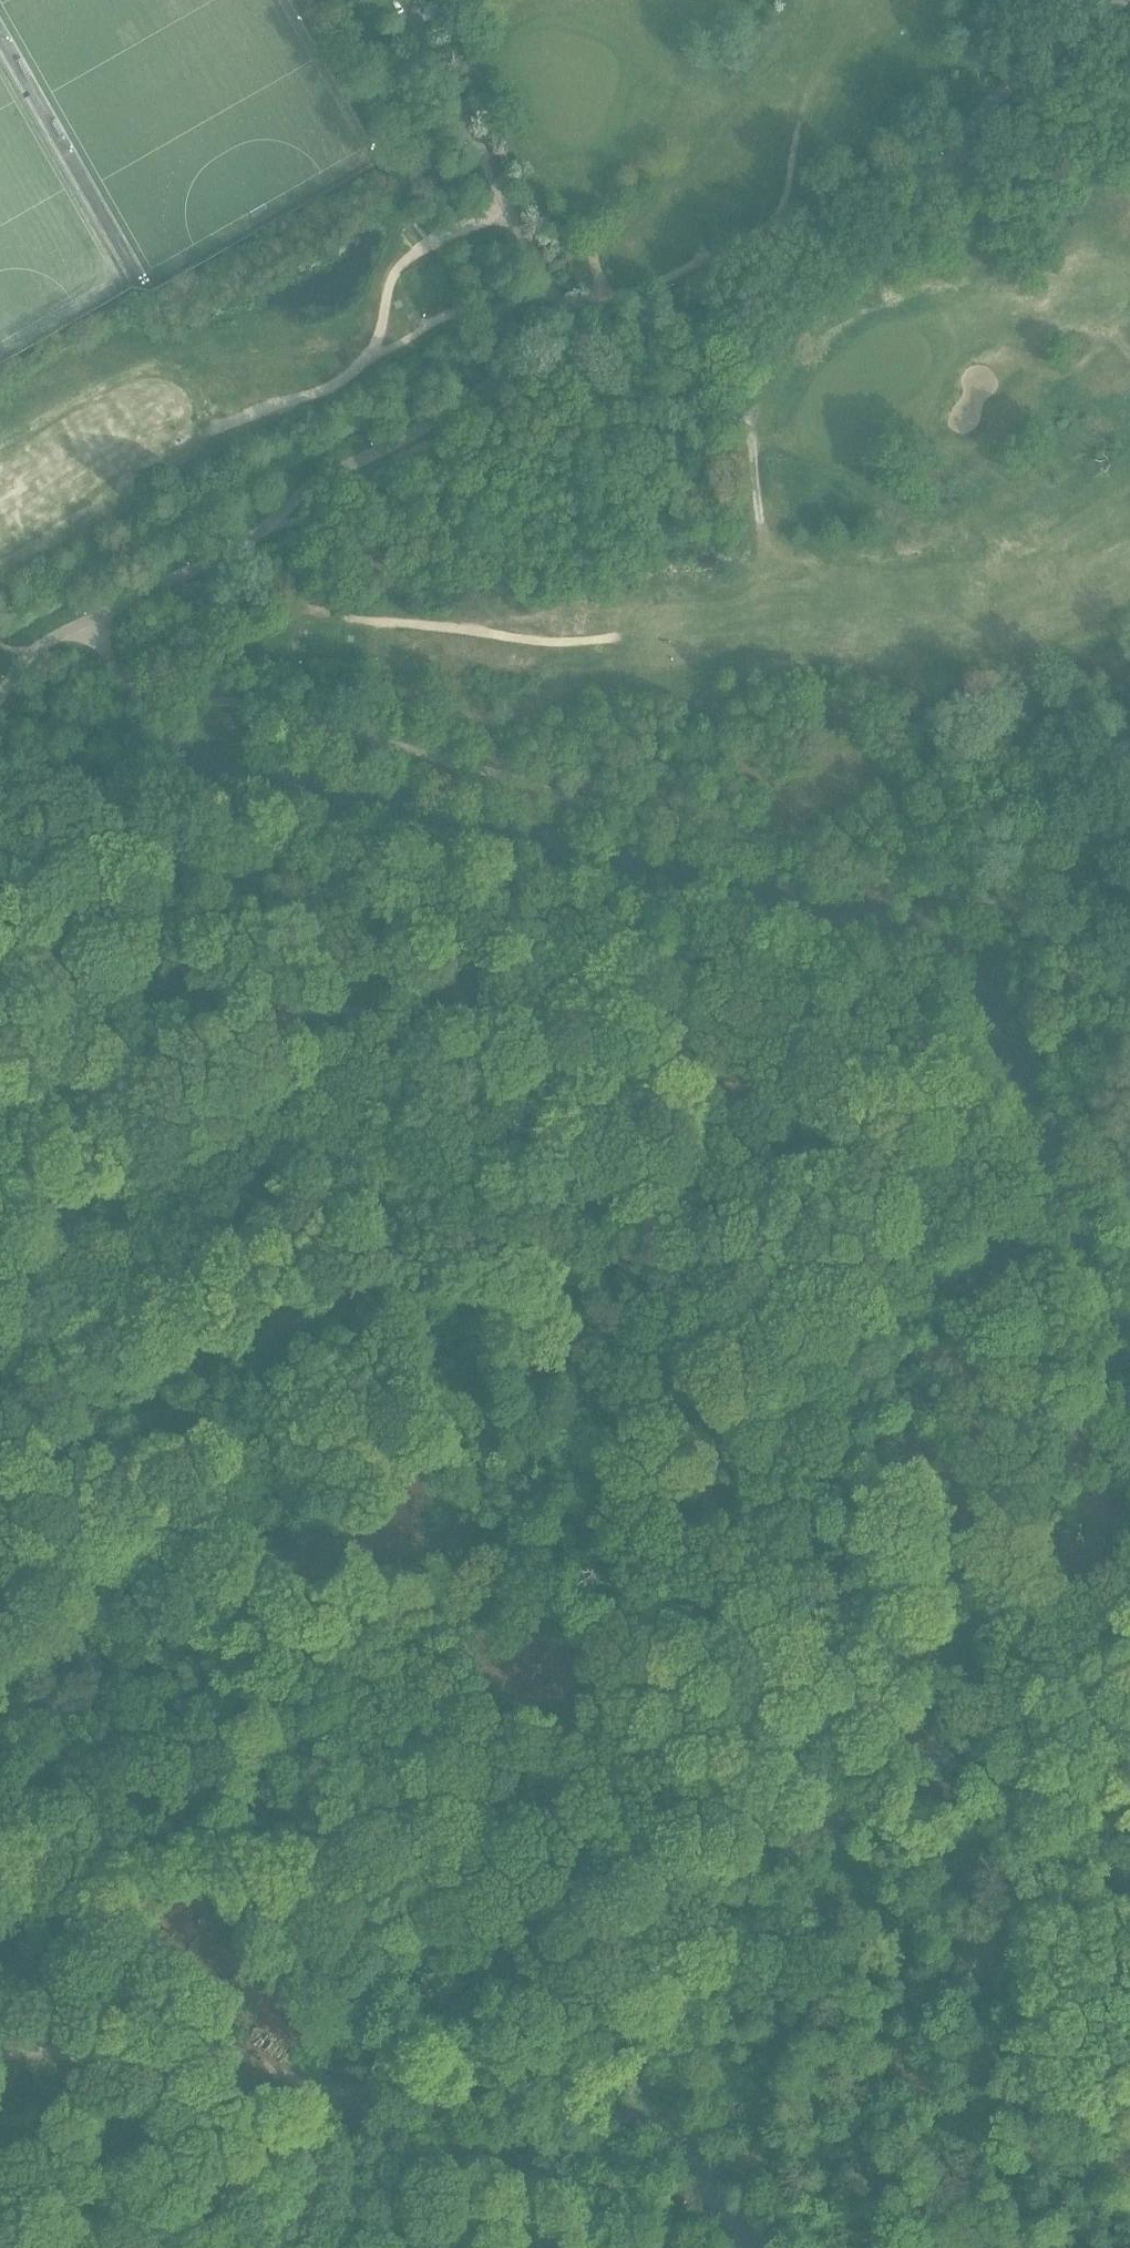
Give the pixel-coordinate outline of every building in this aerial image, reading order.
[(807,1061),(796,1054),(790,1063),(801,1071),(807,1061)]
